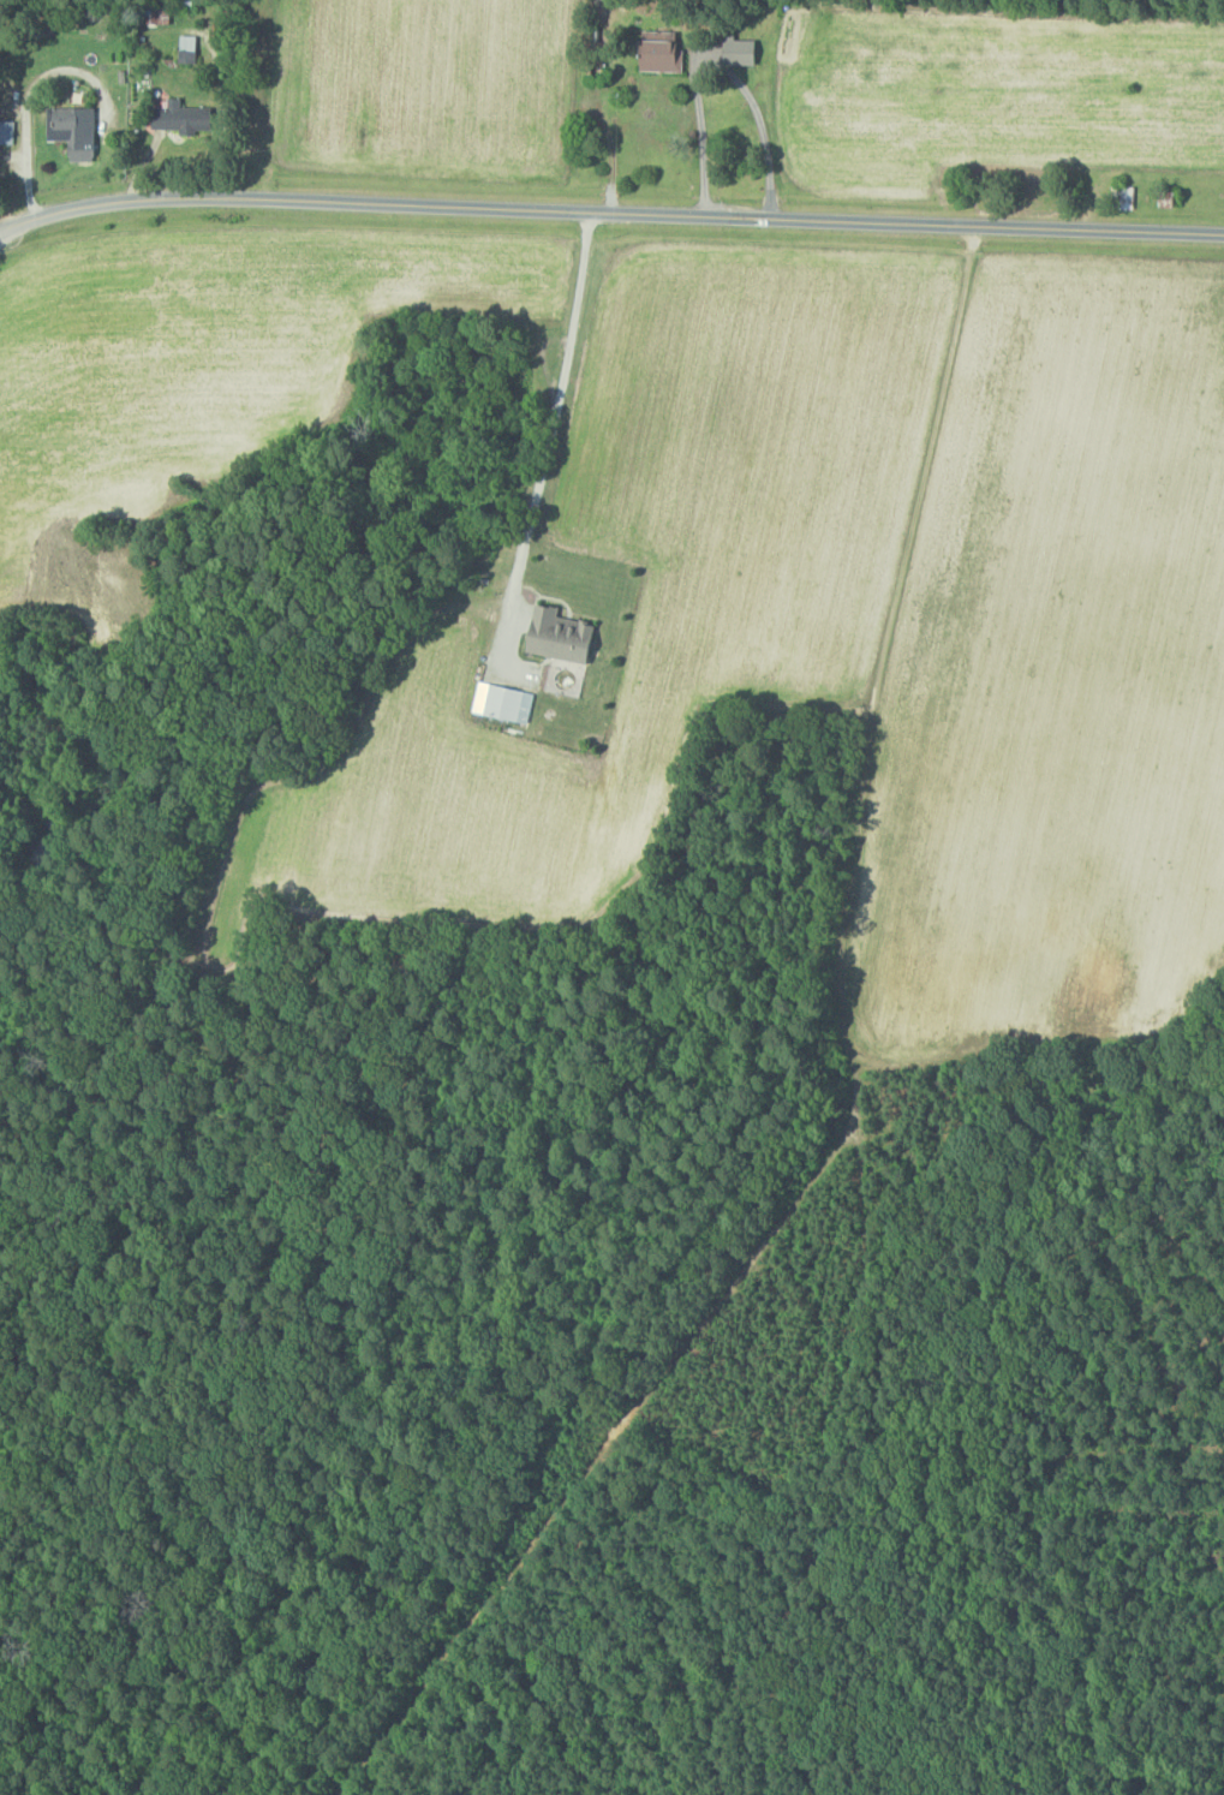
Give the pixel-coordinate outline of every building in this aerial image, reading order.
[(199,35),(182,36),(182,63),(199,63),(199,35)] [(752,64),(753,38),(719,38),(719,63),(752,64)] [(680,71),(681,40),(636,39),(635,70),(680,71)] [(218,131),(217,107),(186,108),(185,98),(168,98),(169,120),(159,121),(159,133),(218,131)] [(101,109),(53,107),(52,141),(76,141),(76,162),(100,162),(101,109)] [(521,650),(532,654),(535,653),(564,664),(570,664),(570,672),(581,676),(584,667),(583,662),(590,643),(589,624),(577,619),(569,620),(554,614),(554,605),(531,606),(520,638),(521,650)] [(526,724),(532,693),(475,681),(469,712),(526,724)]
